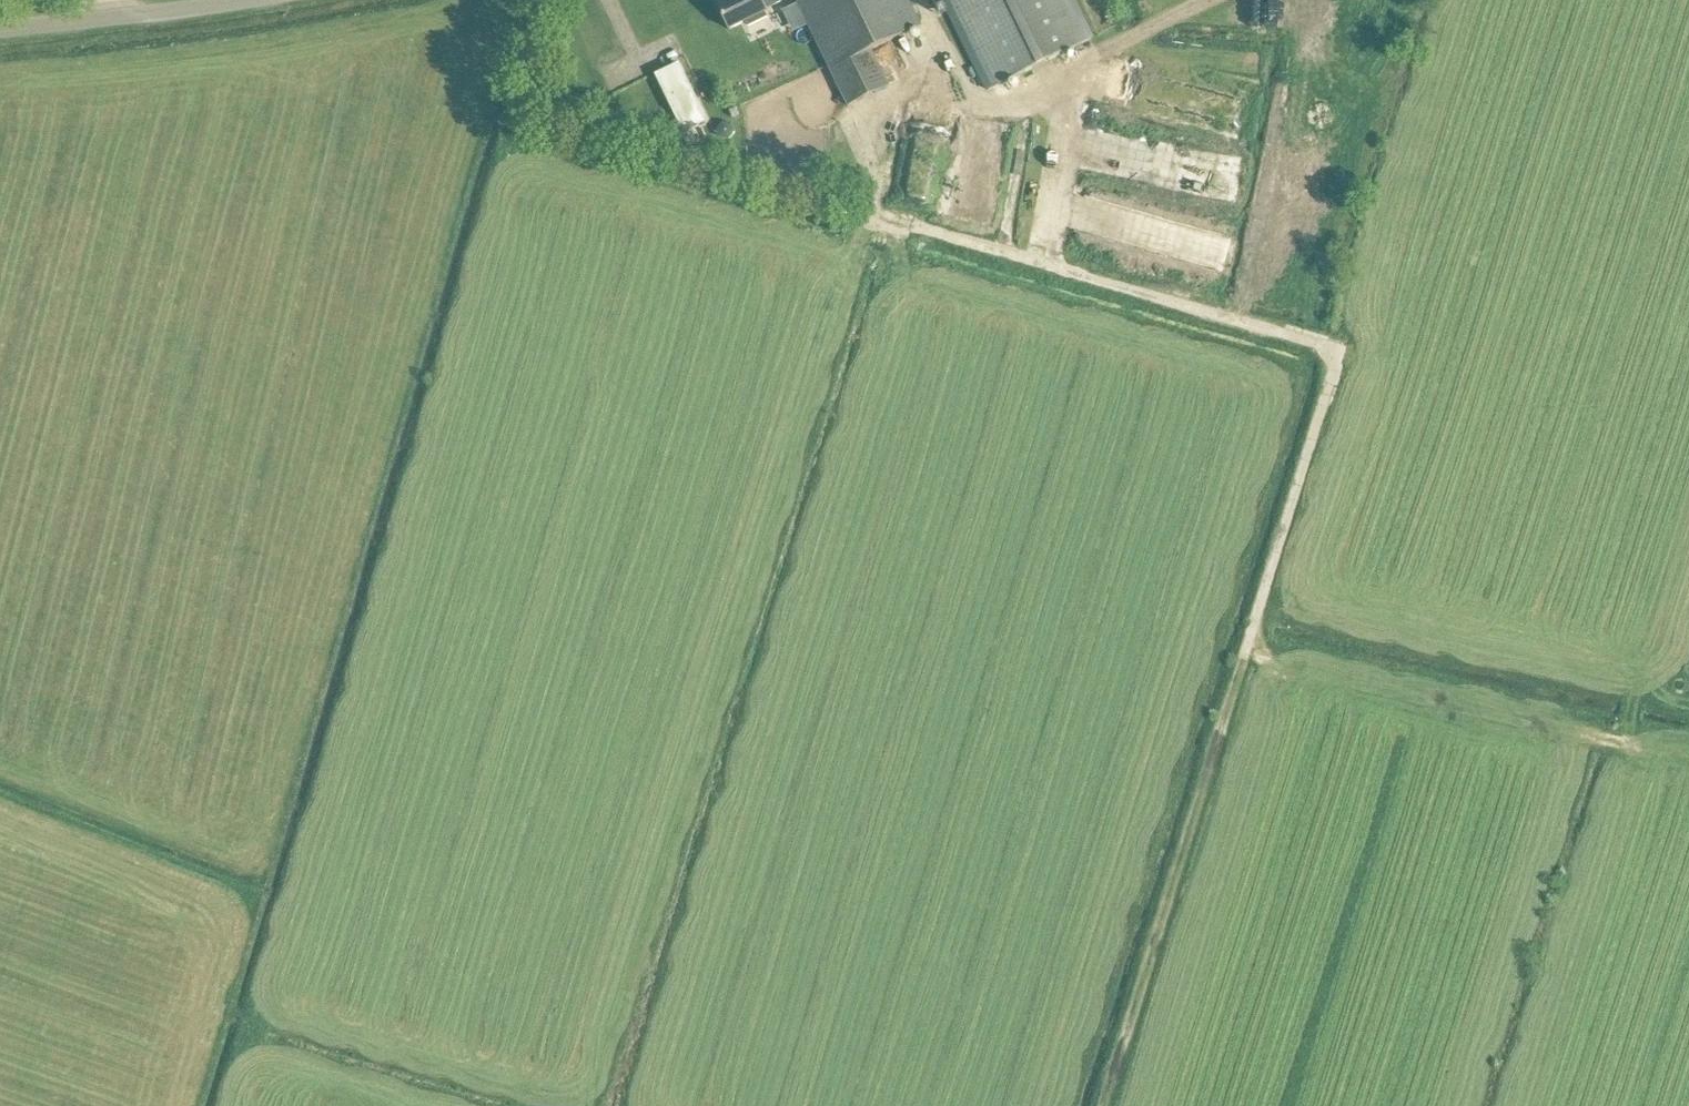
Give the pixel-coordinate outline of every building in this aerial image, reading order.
[(716,4),(729,31),(767,13),(766,10),(788,0),(726,0),(716,4)] [(906,0),(795,0),(846,108),(887,89),(870,53),(920,29),(906,0)] [(989,90),(1091,40),(1071,0),(944,0),(989,90)] [(683,134),(708,122),(679,64),(655,75),(683,134)] [(735,133),(731,125),(723,124),(718,131),(721,139),(729,140),(735,133)]
